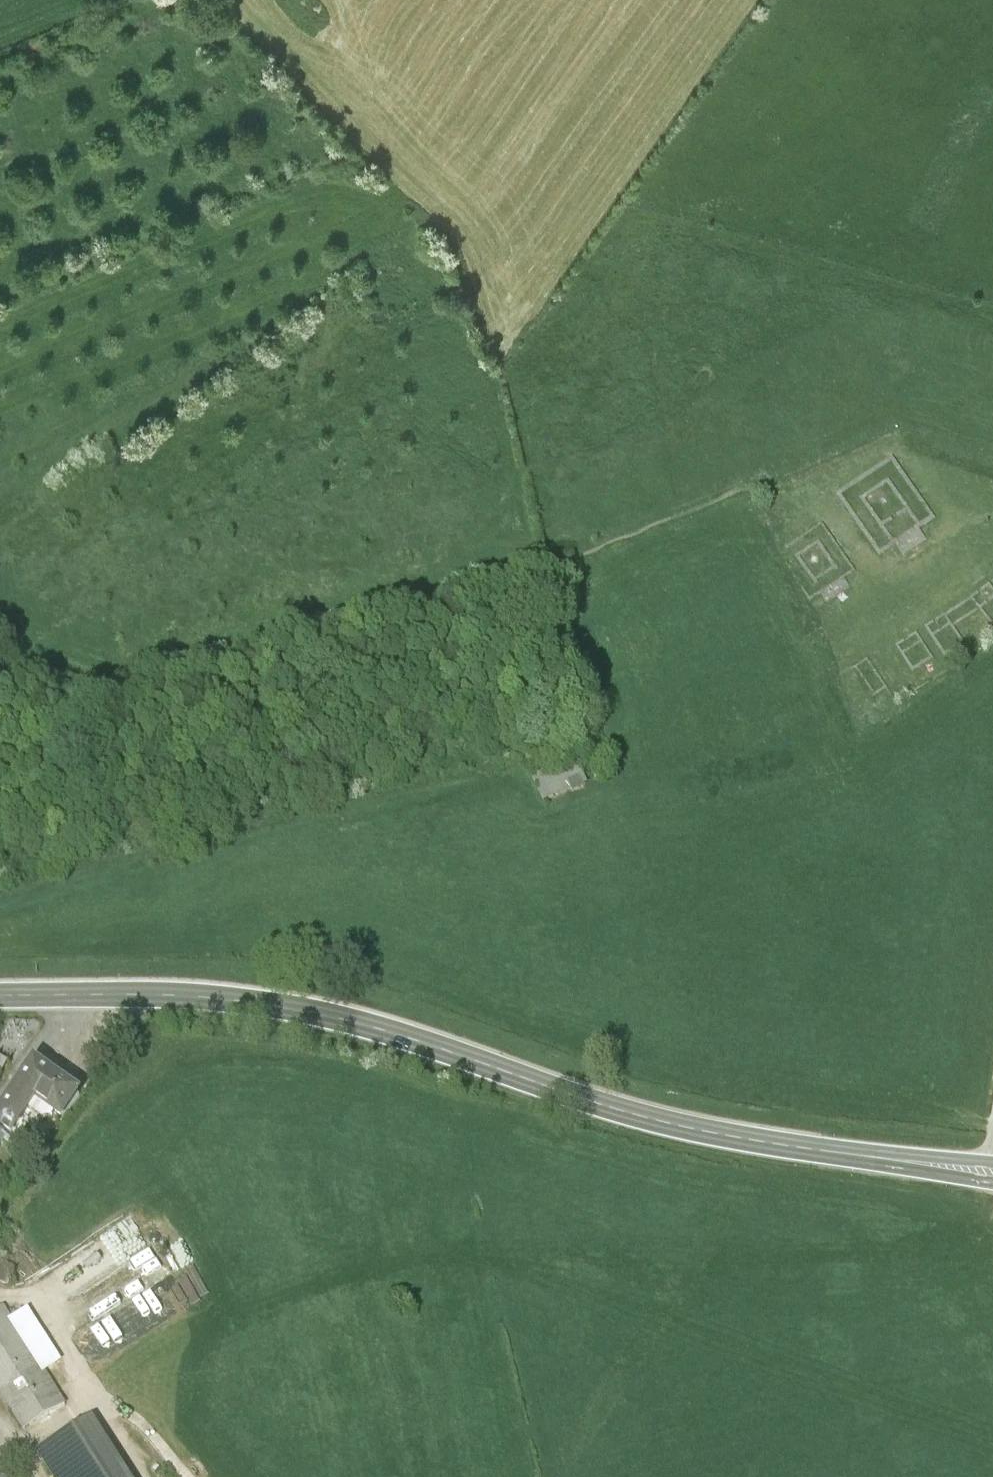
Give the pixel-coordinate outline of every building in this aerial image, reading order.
[(835,497),(879,560),(896,549),(903,558),(927,542),(920,532),(936,521),(892,458),(835,497)] [(989,584),(982,590),(984,593),(989,589),(992,595),(992,589),(989,584)] [(916,635),(908,640),(910,643),(916,639),(920,645),(914,649),(915,651),(921,647),(930,661),(914,672),(904,658),(911,653),(909,651),(903,655),(899,649),(905,645),(904,643),(896,648),(913,676),(934,662),(916,635)] [(877,674),(867,661),(851,673),(852,675),(856,673),(863,683),(865,682),(858,671),(867,665),(874,676),(877,674)] [(914,690),(911,692),(917,699),(919,697),(918,695),(930,686),(928,684),(916,692),(914,690)] [(577,764),(532,783),(543,808),(588,788),(577,764)] [(33,1061),(0,1111),(0,1134),(9,1139),(33,1102),(60,1120),(79,1091),(33,1061)] [(9,1139),(0,1134),(0,1152),(9,1139)] [(125,1262),(148,1241),(128,1219),(105,1241),(125,1262)] [(2,1315),(0,1316),(0,1395),(26,1436),(63,1413),(43,1380),(10,1327),(2,1315)] [(28,1315),(10,1327),(43,1380),(62,1369),(28,1315)] [(92,1426),(39,1460),(49,1476),(124,1476),(92,1426)]
